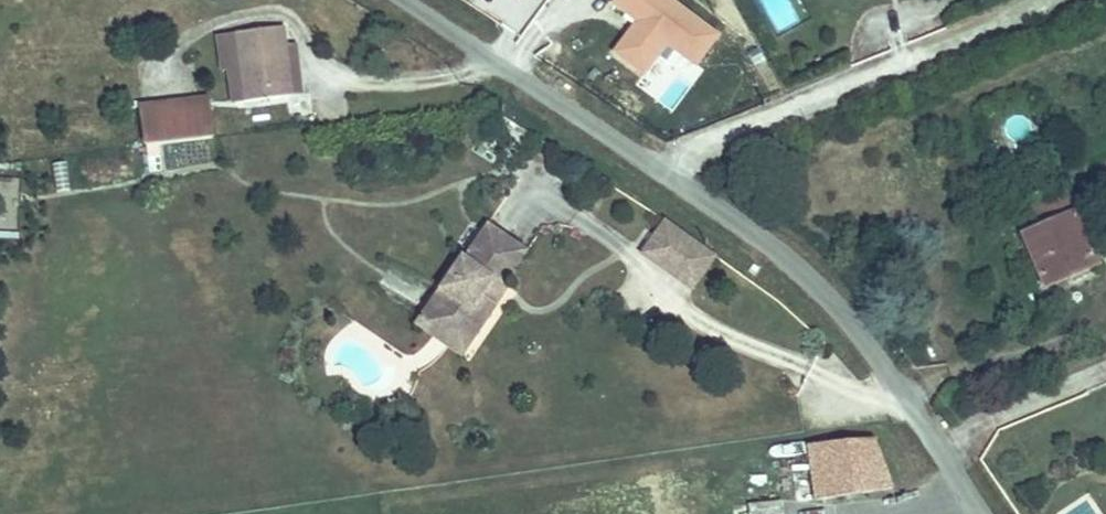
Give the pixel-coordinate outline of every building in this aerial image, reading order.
[(567,37),(606,0),(527,0),(567,37)] [(291,105),(279,33),(227,40),(239,112),(291,105)] [(138,111),(143,147),(206,139),(201,108),(168,112),(164,107),(138,111)] [(1044,238),(1018,249),(1042,307),(1070,295),(1066,286),(1093,274),(1066,201),(1034,212),(1044,238)] [(690,294),(715,261),(663,224),(639,257),(690,294)] [(488,306),(501,286),(508,290),(532,256),(497,232),(474,266),(464,259),(424,316),(473,350),(499,313),(488,306)] [(499,313),(513,293),(508,290),(501,286),(488,306),(499,313)] [(473,350),(424,316),(415,330),(464,364),(473,350)] [(879,433),(802,445),(811,501),(888,489),(879,433)]
